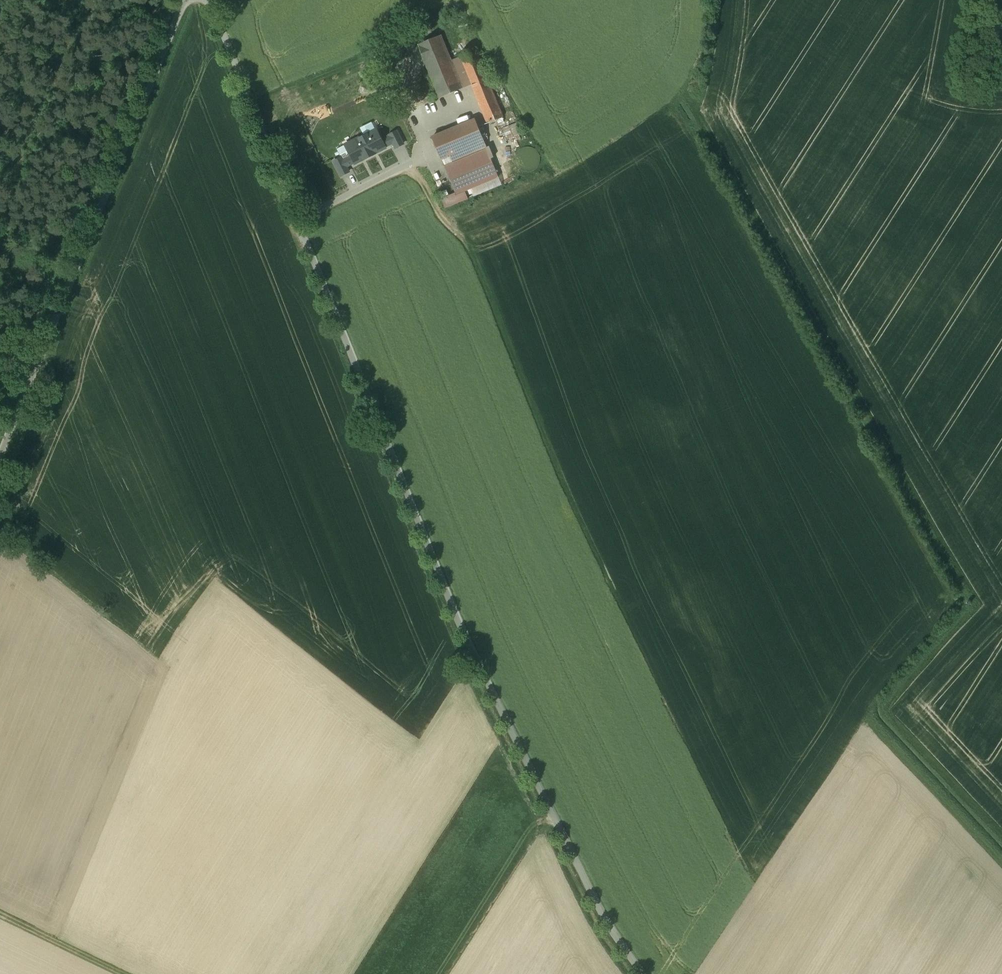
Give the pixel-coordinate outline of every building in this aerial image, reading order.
[(412,52),(417,66),(427,62),(443,101),(474,88),(491,128),(509,120),(480,52),(456,62),(446,38),(412,52)] [(397,82),(420,73),(417,66),(412,52),(389,60),(397,82)] [(478,121),(435,139),(459,197),(502,179),(478,121)]
